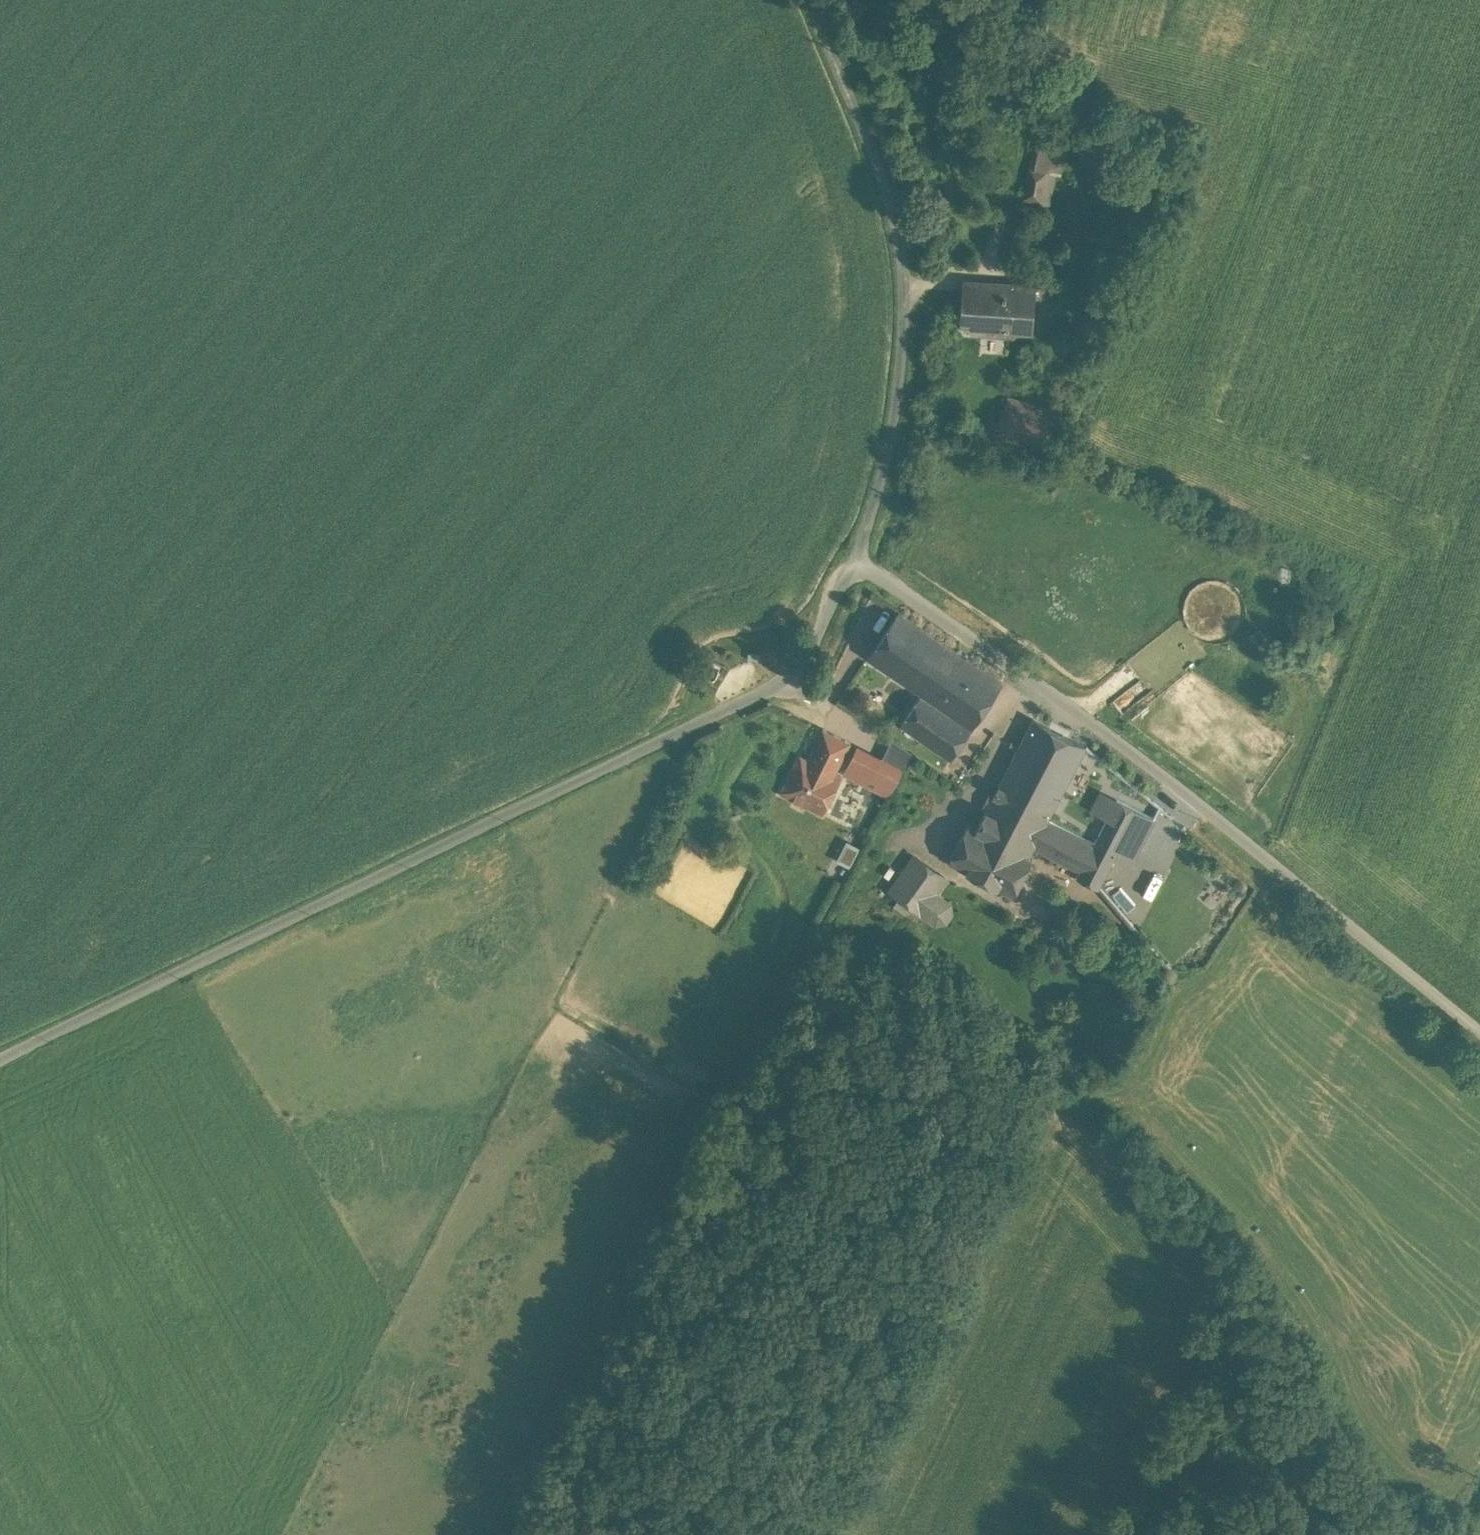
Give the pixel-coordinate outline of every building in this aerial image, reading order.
[(1054,172),(1031,166),(1025,196),(1048,202),(1054,172)] [(1036,284),(995,282),(995,290),(965,288),(963,309),(973,309),(972,330),(1006,332),(1006,328),(1009,328),(1033,329),(1036,284)] [(1062,411),(1009,396),(1003,421),(992,418),(989,435),(1052,453),(1062,411)] [(868,655),(922,692),(973,725),(1003,680),(899,610),(868,655)] [(714,665),(713,666),(711,667),(710,666),(709,667),(710,667),(708,670),(707,670),(708,671),(709,673),(708,674),(708,675),(709,674),(713,677),(713,678),(714,678),(715,678),(715,677),(719,671),(720,671),(720,670),(719,670),(720,669),(719,668),(718,669),(714,667),(714,665)] [(973,725),(922,692),(901,723),(952,757),(973,725)] [(1034,717),(987,808),(1039,836),(1048,818),(1086,745),(1034,717)] [(782,793),(822,812),(843,772),(855,747),(829,734),(815,763),(800,756),(782,793)] [(902,772),(855,749),(843,772),(890,796),(895,785),(902,772)] [(1081,869),(1078,875),(1099,886),(1120,845),(1139,809),(1117,798),(1081,869)] [(1039,836),(987,808),(977,827),(968,823),(950,858),(1014,892),(1033,857),(1029,854),(1034,845),(1039,836)] [(1154,817),(1139,809),(1120,845),(1135,853),(1154,817)] [(1095,841),(1048,818),(1039,836),(1034,845),(1081,869),(1095,841)] [(836,857),(851,862),(858,843),(844,837),(836,857)] [(942,894),(954,876),(913,849),(886,887),(944,926),(958,905),(942,894)]
